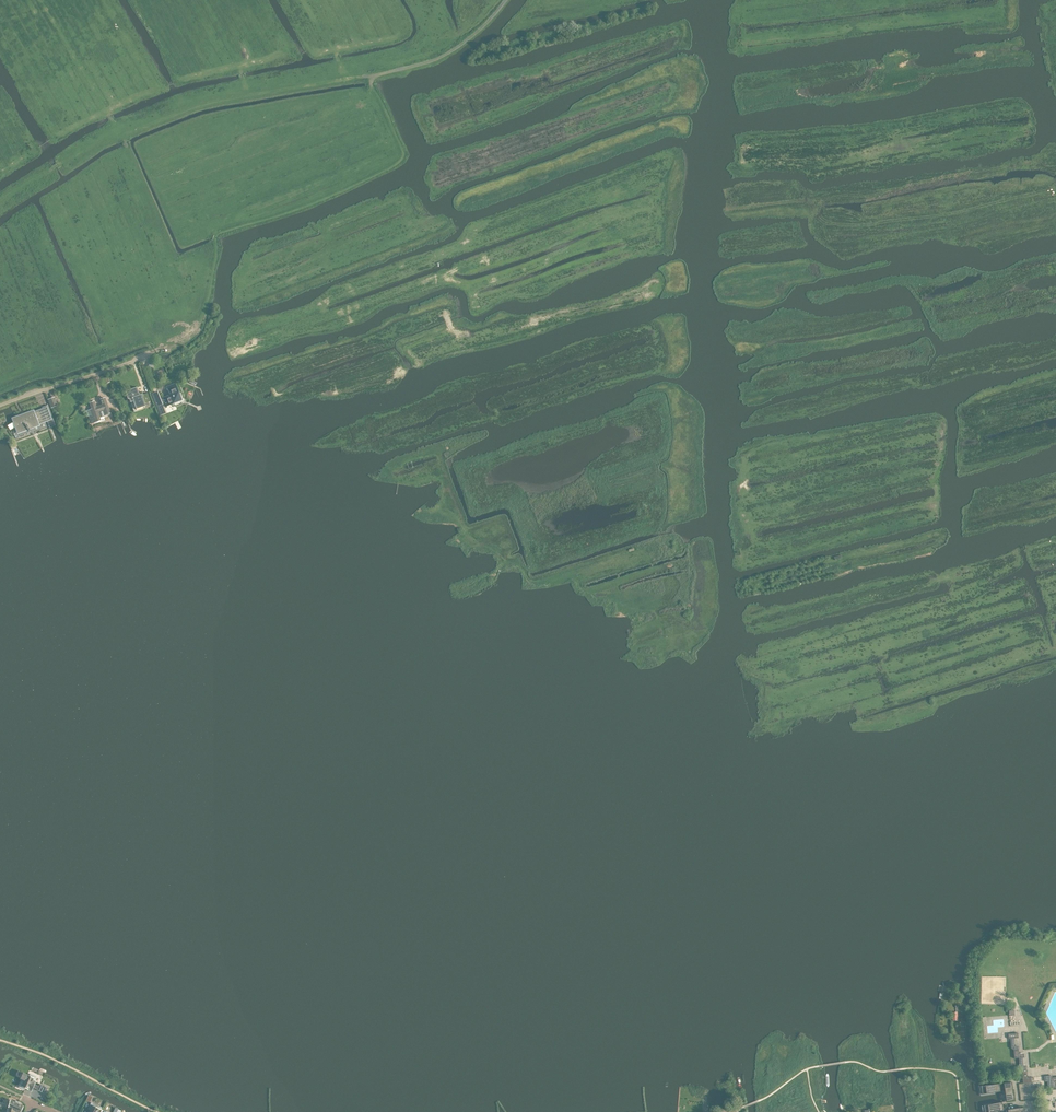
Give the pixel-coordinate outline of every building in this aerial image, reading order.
[(181,401),(181,399),(180,397),(179,396),(176,388),(174,384),(167,386),(169,390),(169,391),(170,393),(168,394),(168,395),(169,396),(168,396),(162,399),(165,406),(171,403),(171,404),(177,401),(178,401),(181,401)] [(142,392),(139,393),(137,387),(125,391),(128,399),(132,398),(136,409),(145,406),(144,403),(150,401),(147,392),(143,394),(142,392)] [(151,394),(157,407),(163,405),(157,391),(151,394)] [(48,400),(51,408),(57,405),(54,397),(48,400)] [(110,413),(110,412),(105,398),(100,399),(102,405),(99,406),(99,407),(96,408),(94,401),(89,403),(91,409),(86,410),(91,423),(100,420),(99,417),(110,413)] [(16,416),(12,418),(13,422),(17,433),(39,426),(38,424),(47,421),(49,427),(51,427),(54,426),(55,425),(48,405),(42,407),(42,408),(34,411),(33,410),(16,416)] [(166,414),(163,405),(157,407),(160,416),(166,414)] [(1023,1077),(1023,1083),(1032,1082),(1032,1081),(1031,1080),(1034,1080),(1034,1077),(1031,1077),(1027,1078),(1026,1069),(1027,1068),(1027,1065),(1023,1066),(1022,1058),(1024,1057),(1024,1053),(1019,1053),(1019,1049),(1019,1046),(1015,1046),(1014,1038),(1018,1038),(1018,1033),(1008,1034),(1009,1039),(1010,1038),(1011,1048),(1013,1049),(1014,1049),(1014,1058),(1019,1058),(1020,1067),(1021,1069),(1022,1069),(1023,1077)] [(21,1081),(19,1085),(21,1086),(31,1091),(33,1086),(37,1088),(36,1090),(44,1093),(47,1087),(39,1084),(38,1086),(34,1084),(36,1082),(34,1081),(36,1076),(30,1073),(29,1075),(23,1072),(20,1078),(24,1080),(23,1081),(21,1081)] [(1044,1076),(1045,1079),(1047,1079),(1047,1081),(1048,1085),(1048,1086),(1051,1086),(1052,1086),(1052,1088),(1055,1087),(1055,1077),(1052,1077),(1052,1076),(1044,1076)] [(1006,1101),(1014,1099),(1012,1082),(1004,1082),(1005,1090),(1006,1101)] [(982,1094),(995,1092),(1001,1091),(1000,1083),(981,1085),(982,1094)] [(9,1111),(14,1111),(15,1110),(18,1111),(20,1111),(23,1106),(19,1104),(20,1102),(16,1100),(15,1102),(10,1100),(7,1111),(9,1111)] [(997,1111),(1003,1110),(1002,1103),(984,1105),(985,1111),(992,1111),(997,1111)]
